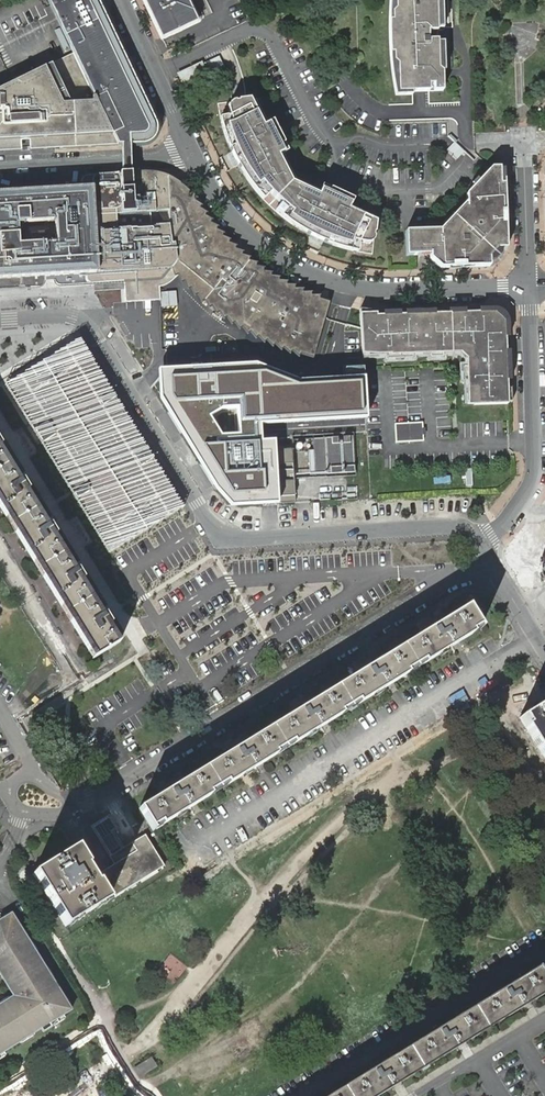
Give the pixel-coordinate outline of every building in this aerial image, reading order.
[(131,145),(139,144),(145,139),(149,132),(151,127),(151,117),(151,113),(150,109),(127,60),(98,0),(49,0),(74,53),(86,78),(109,125),(118,146),(122,145),(131,145)] [(198,21),(188,0),(149,0),(152,5),(148,7),(147,7),(162,38),(198,21)] [(440,0),(391,0),(389,13),(388,36),(389,52),(392,72),(398,96),(412,95),(411,92),(442,91),(440,0)] [(74,53),(46,67),(84,147),(101,146),(118,146),(109,125),(86,78),(74,53)] [(219,58),(178,71),(182,84),(223,71),(219,58)] [(46,67),(17,81),(50,149),(84,147),(46,67)] [(21,151),(21,142),(29,142),(29,151),(50,149),(17,81),(0,89),(0,152),(21,151)] [(246,96),(215,100),(215,105),(216,109),(217,116),(219,123),(222,134),(236,162),(241,172),(253,188),(266,203),(275,211),(292,225),(306,233),(324,243),(337,246),(354,248),(362,248),(369,247),(371,216),(344,204),(347,198),(326,189),(316,185),(314,191),(287,179),(274,153),(280,150),(265,120),(259,122),(246,96)] [(457,159),(463,151),(453,142),(447,150),(457,159)] [(132,172),(131,145),(122,145),(122,172),(132,172)] [(498,249),(506,249),(504,184),(500,184),(500,168),(491,168),(465,193),(464,201),(440,230),(427,231),(406,231),(406,256),(427,256),(430,255),(430,259),(440,268),(490,267),(489,258),(498,249)] [(94,211),(95,230),(118,229),(157,226),(170,225),(169,216),(166,202),(165,198),(163,186),(160,184),(149,176),(143,171),(132,172),(122,172),(120,172),(121,179),(121,184),(122,202),(122,209),(116,209),(94,211)] [(177,260),(180,277),(182,280),(197,279),(204,274),(212,269),(210,258),(210,257),(200,202),(197,198),(175,180),(167,176),(156,172),(148,171),(143,171),(149,176),(160,184),(163,186),(165,198),(166,202),(169,216),(170,225),(177,260)] [(92,186),(94,211),(116,209),(122,209),(122,202),(121,184),(121,179),(120,172),(114,173),(97,174),(95,176),(93,178),(93,186),(92,186)] [(99,271),(98,261),(95,230),(94,211),(92,186),(81,187),(0,192),(0,290),(41,288),(44,286),(46,283),(45,275),(55,275),(63,274),(63,279),(86,278),(87,281),(89,283),(91,283),(100,283),(100,282),(99,271)] [(134,279),(134,281),(159,280),(170,268),(173,270),(178,275),(180,277),(177,260),(170,225),(157,226),(118,229),(95,230),(98,261),(99,271),(100,282),(123,280),(134,279)] [(236,250),(229,257),(230,258),(233,262),(238,265),(243,269),(251,275),(256,279),(263,283),(265,280),(272,284),(279,288),(285,291),(291,294),(299,298),(307,302),(313,303),(295,353),(313,358),(329,302),(321,300),(307,295),(284,284),(259,269),(245,258),(236,250)] [(204,274),(197,279),(200,297),(205,302),(212,307),(219,312),(221,313),(227,317),(235,323),(243,328),(248,331),(251,333),(259,337),(267,341),(275,345),(283,348),(295,353),(313,303),(307,302),(299,298),(291,294),(285,291),(279,288),(272,284),(265,280),(263,283),(256,279),(251,275),(243,269),(238,265),(233,262),(230,258),(216,267),(212,269),(204,274)] [(480,308),(480,312),(495,312),(505,321),(505,336),(509,336),(509,319),(497,308),(480,308)] [(360,309),(362,353),(377,354),(391,354),(391,355),(452,353),(452,348),(466,348),(470,348),(470,358),(466,358),(467,389),(473,389),(474,403),(474,405),(508,404),(508,402),(507,388),(507,379),(506,351),(505,336),(505,321),(495,312),(480,312),(465,313),(450,313),(434,314),(406,315),(400,315),(384,315),(376,314),(376,310),(360,309)] [(131,424),(79,340),(42,362),(5,385),(110,555),(184,510),(131,424)] [(452,348),(452,353),(461,352),(466,352),(466,358),(470,358),(470,348),(466,348),(452,348)] [(422,422),(395,424),(396,442),(423,440),(422,422)] [(354,473),(352,437),(293,440),(295,476),(354,473)] [(9,464),(0,449),(0,470),(9,464)] [(293,449),(274,449),(273,497),(292,498),(293,449)] [(9,464),(0,470),(0,509),(1,510),(10,525),(37,508),(26,491),(29,490),(22,480),(20,481),(17,476),(9,464)] [(29,555),(38,570),(65,553),(54,536),(56,534),(50,525),(48,526),(44,520),(37,508),(10,525),(14,532),(29,555)] [(55,599),(65,614),(92,598),(81,580),(83,579),(78,569),(75,570),(72,565),(65,553),(38,570),(42,577),(55,599)] [(92,598),(65,614),(69,622),(83,645),(93,659),(120,642),(119,641),(115,635),(109,625),(111,624),(105,613),(103,615),(99,610),(92,598)] [(466,607),(140,808),(155,832),(313,735),(481,631),(466,607)] [(521,716),(544,755),(544,701),(521,716)] [(34,875),(36,880),(65,926),(108,900),(98,884),(105,879),(115,896),(164,866),(162,862),(152,847),(145,835),(131,843),(128,845),(109,857),(114,865),(104,870),(101,872),(92,878),(86,867),(87,866),(76,848),(55,861),(48,865),(40,870),(33,874),(34,875)] [(13,996),(0,1004),(0,1054),(41,1029),(43,1032),(58,1022),(56,1019),(71,1010),(11,913),(0,920),(0,975),(13,996)] [(473,1007),(486,1029),(524,1007),(544,993),(544,979),(538,967),(473,1007)] [(473,1007),(408,1047),(422,1070),(459,1047),(486,1029),(473,1007)] [(344,1086),(349,1095),(379,1095),(394,1087),(422,1070),(408,1047),(344,1086)] [(145,1063),(142,1065),(146,1073),(149,1071),(156,1067),(151,1059),(145,1063)] [(146,1073),(142,1065),(135,1069),(139,1077),(146,1073)] [(328,1095),(349,1095),(344,1086),(328,1095)]
